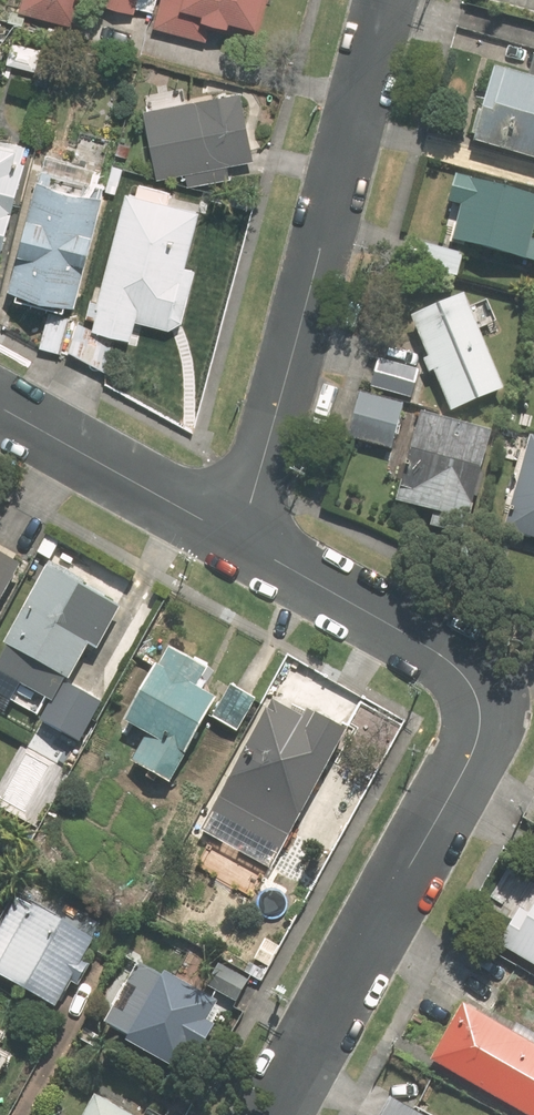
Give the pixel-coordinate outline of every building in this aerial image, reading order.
[(18,10),(73,25),(80,0),(21,0),(18,10)] [(135,0),(101,0),(100,4),(132,12),(133,8),(135,0)] [(264,0),(135,0),(133,8),(156,14),(153,26),(205,40),(208,28),(254,39),(264,0)] [(528,81),(492,72),(473,143),(533,159),(533,60),(528,81)] [(229,178),(226,165),(251,160),(239,93),(143,112),(156,179),(184,173),(187,187),(229,178)] [(28,146),(0,139),(0,257),(2,258),(27,162),(24,162),(28,146)] [(99,184),(41,169),(38,181),(36,180),(7,289),(72,305),(100,198),(96,196),(99,184)] [(467,183),(463,195),(452,192),(442,227),(454,230),(451,242),(525,262),(525,259),(533,261),(533,243),(530,242),(533,226),(533,200),(467,183)] [(180,195),(138,184),(135,194),(124,191),(96,300),(91,298),(86,315),(93,317),(90,329),(76,326),(69,351),(112,377),(122,338),(130,340),(134,321),(166,329),(181,319),(195,269),(185,266),(199,212),(177,205),(180,195)] [(503,390),(465,298),(412,321),(428,359),(423,362),(428,373),(433,372),(450,412),(503,390)] [(41,343),(63,349),(71,317),(49,312),(41,343)] [(415,371),(378,362),(370,390),(408,399),(415,371)] [(403,406),(360,394),(348,438),(392,450),(403,406)] [(468,523),(491,435),(421,417),(399,504),(433,513),(429,530),(459,538),(463,522),(468,523)] [(503,533),(533,541),(533,441),(528,439),(503,533)] [(20,571),(14,568),(19,558),(12,555),(14,551),(0,544),(0,607),(20,571)] [(48,566),(0,664),(0,696),(82,745),(104,705),(67,683),(112,602),(48,566)] [(205,671),(169,651),(158,670),(155,668),(124,724),(145,736),(130,764),(168,784),(183,757),(184,757),(215,701),(194,690),(205,671)] [(257,701),(229,687),(212,718),(238,734),(257,701)] [(271,704),(210,814),(281,853),(346,736),(315,719),(311,726),(271,704)] [(524,913),(520,911),(497,952),(533,973),(533,893),(524,913)] [(88,968),(78,962),(90,941),(16,900),(0,929),(0,979),(53,1008),(67,984),(76,989),(88,968)] [(161,981),(139,968),(105,1029),(127,1042),(125,1046),(179,1076),(191,1055),(198,1060),(215,1029),(207,1026),(218,1007),(163,977),(161,981)] [(461,1008),(430,1063),(522,1114),(533,1114),(533,1034),(516,1024),(510,1035),(461,1008)] [(393,1099),(384,1114),(421,1114),(393,1099)] [(97,1102),(89,1114),(120,1114),(97,1102)]
